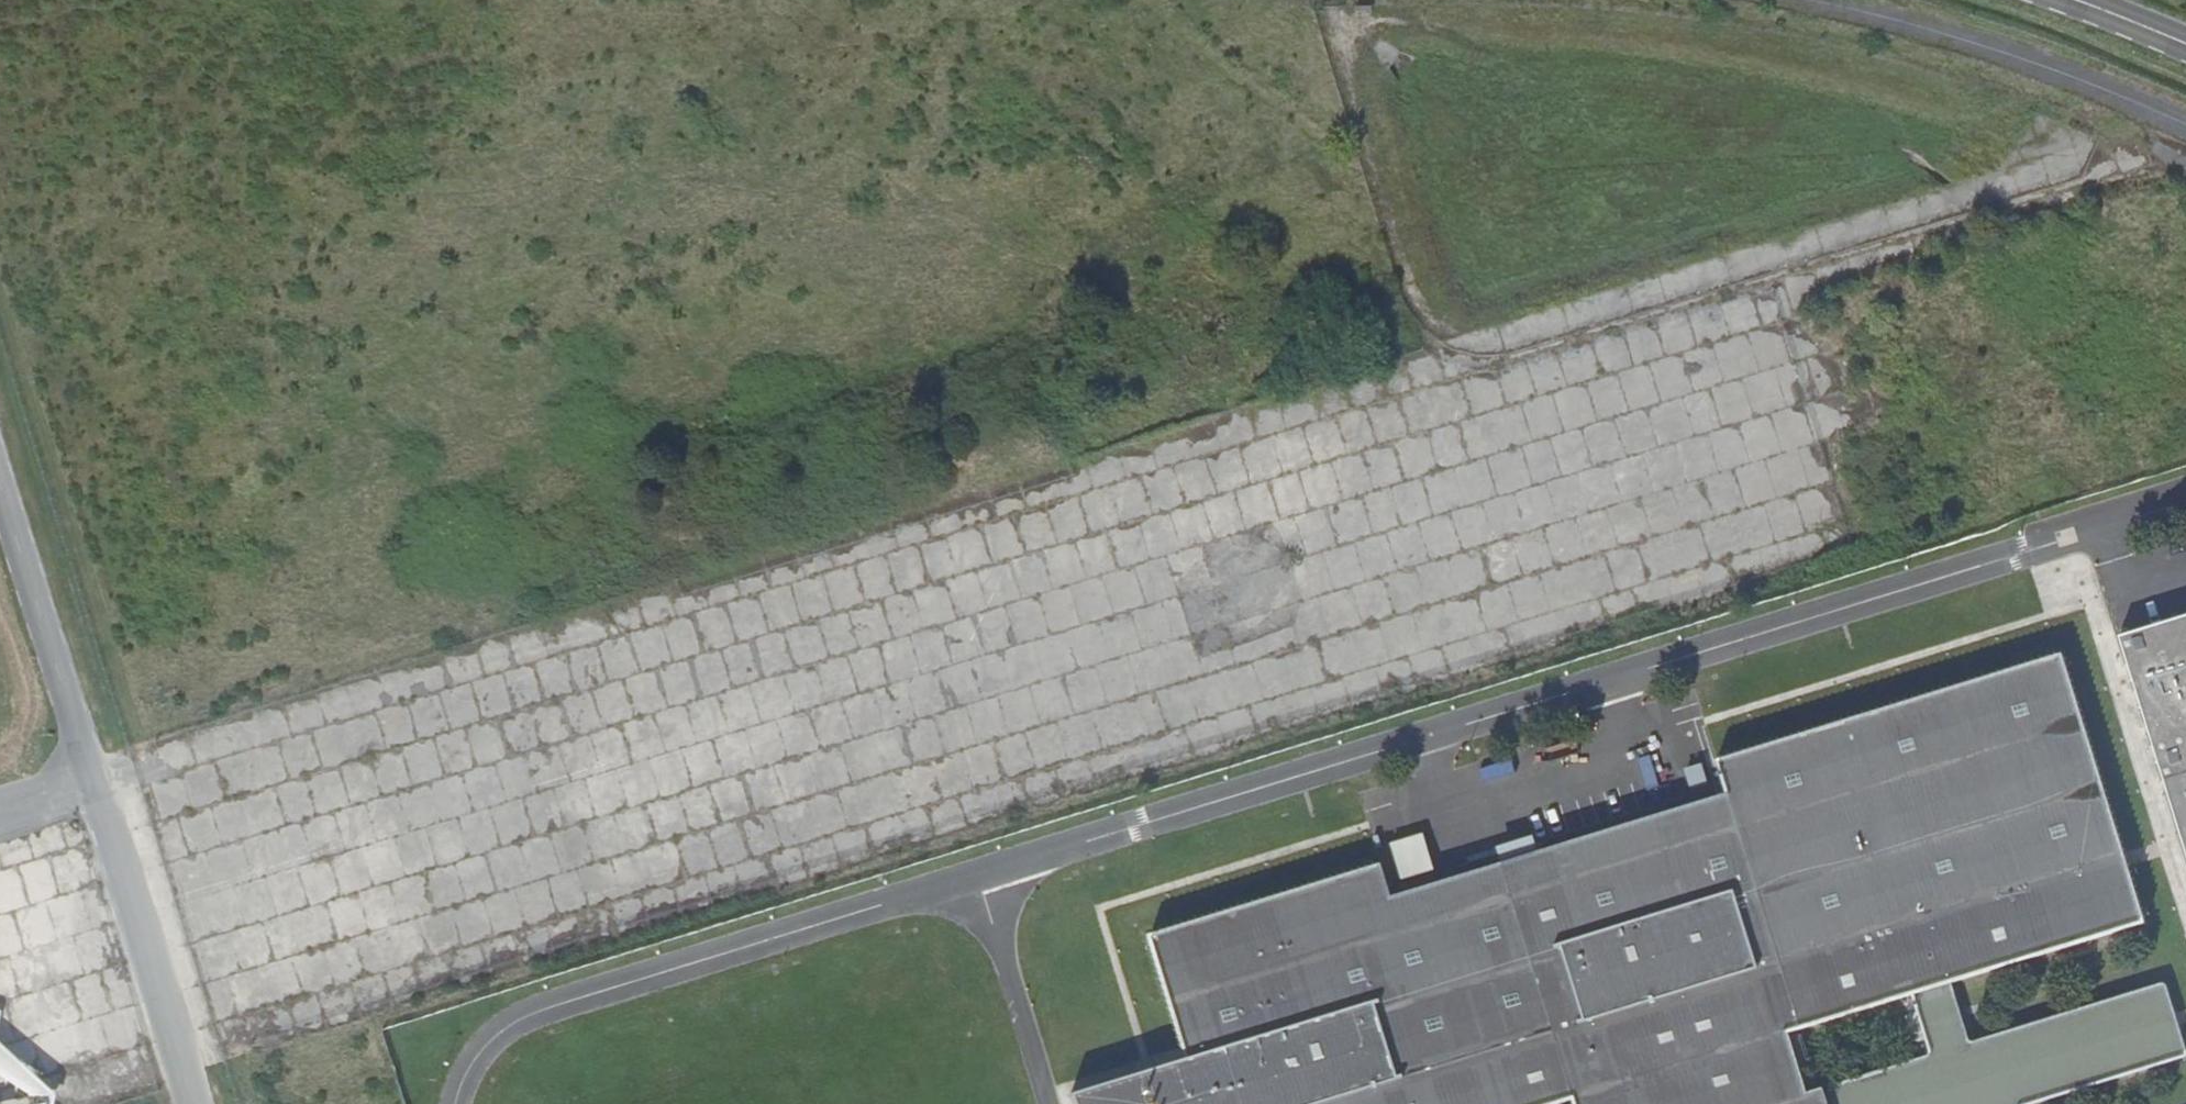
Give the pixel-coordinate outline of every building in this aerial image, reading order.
[(2122,648),(2185,845),(2185,628),(2122,648)] [(2185,1063),(2163,989),(1968,1049),(1949,990),(2141,931),(2057,662),(1713,768),(1724,802),(1388,906),(1379,875),(1148,947),(1187,1072),(1083,1103),(1555,1103),(1571,1099),(1573,1103),(2053,1103),(2185,1063)]
